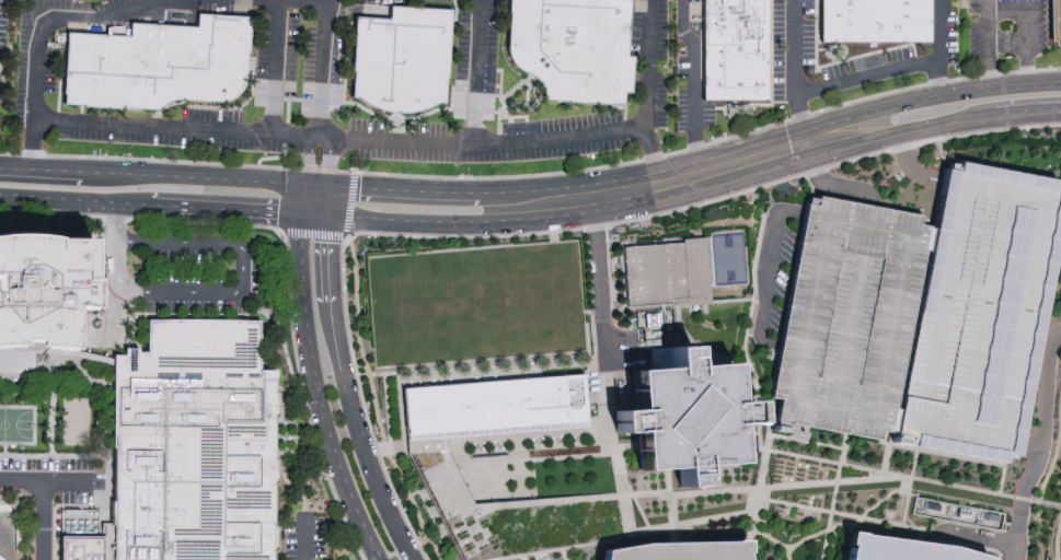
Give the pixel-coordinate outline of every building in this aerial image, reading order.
[(505,54),(509,0),(630,0),(626,58),(633,58),(630,94),(623,94),(622,107),(542,103),(542,93),(539,84),(532,75),(529,75),(522,73),(511,67),(505,54)] [(702,102),(701,0),(766,0),(766,102),(733,102),(713,103),(702,102)] [(823,45),(822,0),(931,0),(932,46),(912,46),(823,45)] [(1049,8),(1049,0),(1060,0),(1060,46),(1053,46),(1053,43),(1049,40),(1049,35),(1049,27),(1049,21),(1049,14),(1049,8)] [(450,11),(449,22),(445,106),(436,106),(424,113),(412,115),(396,115),(392,114),(379,113),(370,108),(358,100),(350,100),(354,19),(379,20),(389,21),(390,8),(446,11),(450,11)] [(251,15),(249,59),(247,77),(243,90),(237,96),(228,103),(218,103),(189,102),(181,101),(168,104),(159,110),(83,107),(64,106),(65,74),(67,32),(130,36),(130,34),(130,23),(198,26),(199,13),(234,15),(251,15)] [(929,221),(893,424),(1014,448),(1015,445),(1056,183),(938,163),(935,182),(929,221)] [(893,424),(856,417),(771,399),(782,341),(805,217),(808,198),(868,209),(929,221),(893,424)] [(12,347),(0,348),(0,228),(2,228),(10,228),(16,228),(22,228),(30,229),(36,229),(43,230),(49,231),(51,232),(54,234),(87,234),(87,273),(92,273),(93,311),(73,306),(68,313),(72,318),(74,322),(74,325),(76,329),(73,332),(71,336),(69,338),(67,340),(67,351),(37,348),(31,347),(21,347),(12,347)] [(627,312),(623,253),(682,248),(682,243),(707,241),(712,307),(677,308),(627,312)] [(276,374),(275,559),(116,559),(117,357),(125,357),(125,350),(138,350),(138,355),(148,355),(148,322),(257,323),(256,374),(276,374)] [(691,347),(693,368),(730,364),(734,402),(753,401),(756,423),(735,425),(738,464),(701,467),(702,488),(678,489),(677,468),(667,469),(638,470),(637,445),(636,433),(615,433),(614,412),(635,410),(633,372),(670,368),(668,349),(691,347)] [(537,500),(473,505),(447,452),(447,445),(447,432),(587,421),(585,373),(402,387),(406,447),(406,455),(459,559),(486,559),(493,559),(523,555),(624,539),(616,492),(537,500)] [(999,512),(911,496),(908,513),(951,521),(953,512),(960,514),(958,522),(996,528),(999,512)] [(988,559),(842,559),(847,533),(915,541),(915,545),(935,547),(947,548),(988,559)] [(746,540),(747,559),(599,559),(600,551),(638,544),(671,541),(674,544),(746,540)]
